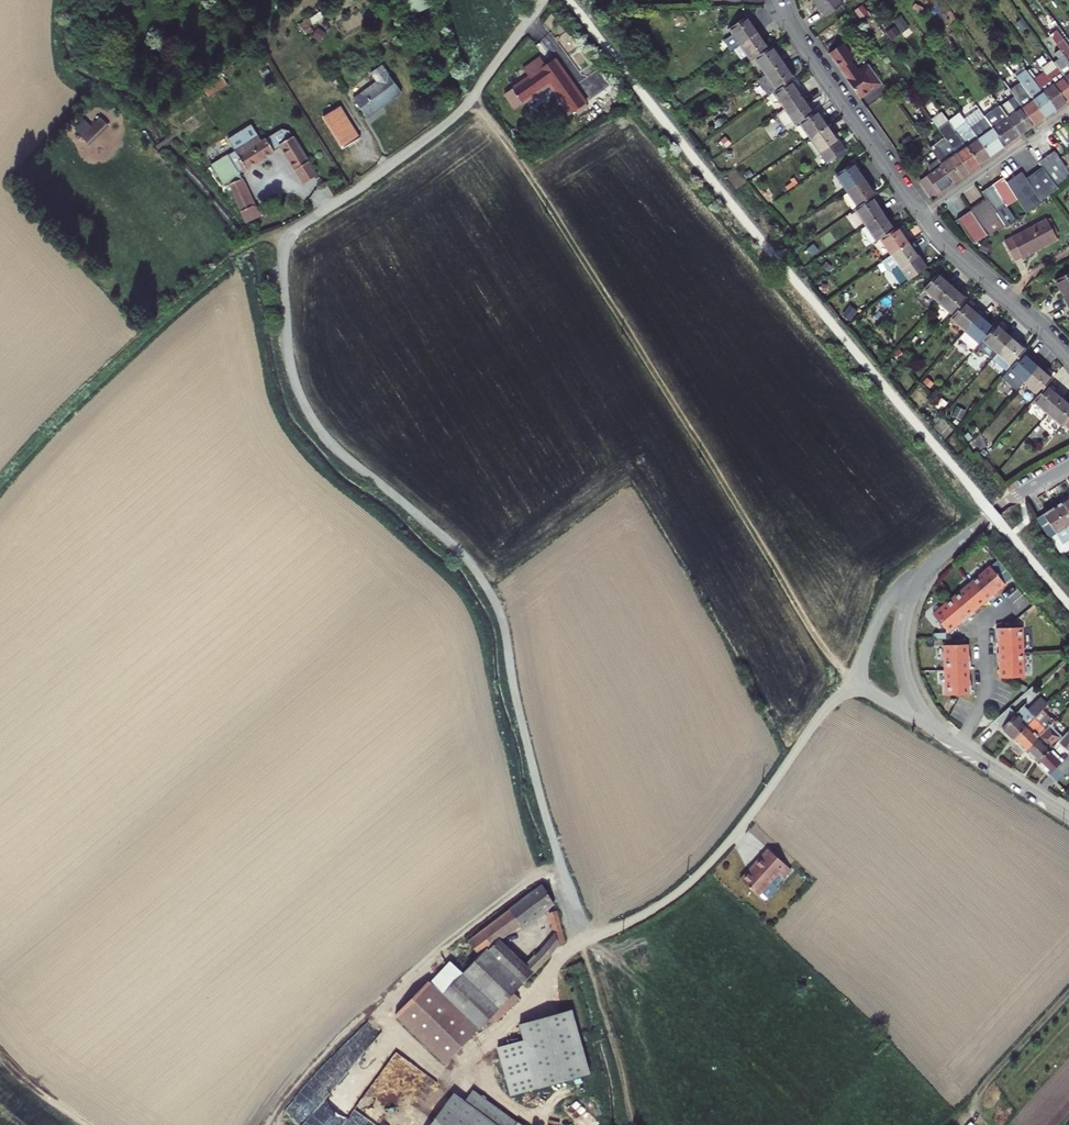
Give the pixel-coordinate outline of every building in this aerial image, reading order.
[(409,15),(431,6),(428,0),(403,0),(409,15)] [(826,16),(842,4),(839,0),(814,0),(826,16)] [(741,44),(757,33),(746,18),(730,28),(741,44)] [(1057,30),(1049,35),(1054,42),(1068,63),(1068,47),(1057,30)] [(768,49),(757,33),(741,44),(752,60),(755,58),(768,49)] [(1054,42),(1050,44),(1054,50),(1047,56),(1057,69),(1068,85),(1068,63),(1054,42)] [(842,45),(829,54),(843,74),(844,73),(848,79),(847,80),(860,99),(882,83),(868,65),(857,73),(850,63),(853,61),(842,45)] [(755,58),(766,74),(783,62),(772,46),(768,49),(755,58)] [(583,97),(555,59),(546,65),(539,57),(524,69),(530,77),(506,94),(517,109),(551,83),(569,108),(583,97)] [(794,78),(783,62),(766,74),(758,80),(769,95),(774,92),(790,80),(794,78)] [(1047,76),(1061,95),(1066,102),(1068,99),(1068,85),(1057,69),(1047,76)] [(1026,70),(1016,77),(1032,100),(1045,117),(1055,110),(1033,80),(1026,70)] [(1044,72),(1033,80),(1055,110),(1066,102),(1061,95),(1047,76),(1044,72)] [(205,85),(209,94),(228,84),(224,75),(205,85)] [(802,97),(790,80),(774,92),(785,108),(802,97)] [(369,129),(404,103),(391,84),(355,110),(369,129)] [(335,95),(319,105),(346,148),(362,138),(335,95)] [(1015,99),(1012,95),(998,106),(999,107),(1000,109),(1015,99)] [(813,113),(802,97),(785,108),(779,113),(790,129),(800,122),(813,113)] [(1015,99),(1000,109),(1019,135),(1034,125),(1021,108),(1015,99)] [(1032,100),(1021,108),(1034,125),(1045,117),(1032,100)] [(1000,109),(999,107),(984,117),(1005,146),(1019,135),(1000,109)] [(827,127),(816,110),(813,113),(800,122),(811,139),(827,127)] [(90,142),(108,123),(96,111),(78,131),(90,142)] [(970,128),(991,156),(1005,146),(984,117),(970,128)] [(308,184),(322,176),(315,165),(296,130),(287,127),(267,138),(257,120),(233,133),(240,145),(216,158),(228,180),(233,177),(247,207),(259,201),(243,169),(286,145),(308,184)] [(966,122),(955,131),(979,165),(991,156),(970,128),(966,122)] [(1058,135),(1068,127),(1066,126),(1056,133),(1058,135)] [(844,152),(827,127),(811,139),(828,164),(844,152)] [(1058,135),(1068,150),(1068,129),(1068,127),(1058,135)] [(953,129),(943,136),(944,137),(968,173),(979,165),(955,131),(953,129)] [(968,173),(943,137),(929,148),(938,160),(954,183),(968,173)] [(1053,152),(1038,162),(1041,167),(1057,190),(1068,180),(1068,175),(1053,152)] [(1060,159),(1068,171),(1068,152),(1060,159)] [(931,199),(954,183),(938,160),(929,166),(928,170),(931,173),(919,181),(931,199)] [(864,179),(853,163),(836,175),(847,191),(864,179)] [(1057,190),(1041,167),(1028,177),(1045,200),(1057,190)] [(1016,197),(1026,213),(1045,200),(1028,177),(1023,170),(1006,182),(1016,197)] [(1005,204),(1016,197),(1006,182),(1003,177),(992,186),(1005,204)] [(875,195),(864,179),(847,191),(858,207),(871,198),(875,195)] [(992,186),(982,192),(982,193),(986,200),(996,214),(1006,207),(1005,204),(992,186)] [(882,214),(871,198),(858,207),(855,209),(866,225),(882,214)] [(996,214),(986,200),(971,210),(982,229),(999,218),(996,214)] [(259,201),(247,207),(253,221),(265,215),(259,201)] [(971,210),(957,220),(972,242),(986,236),(982,229),(971,210)] [(893,230),(882,214),(866,225),(860,229),(871,245),(880,239),(893,230)] [(1047,220),(1005,242),(1014,260),(1021,256),(1022,258),(1057,239),(1047,220)] [(880,239),(892,255),(908,243),(897,227),(893,230),(880,239)] [(898,264),(909,280),(926,269),(908,243),(892,255),(882,261),(888,270),(898,264)] [(1066,305),(1068,304),(1068,274),(1056,281),(1065,298),(1063,299),(1066,305)] [(938,303),(952,287),(937,275),(924,290),(938,303)] [(966,300),(952,287),(938,303),(953,315),(964,303),(966,300)] [(978,316),(964,303),(953,315),(950,318),(965,331),(978,316)] [(993,328),(978,316),(965,331),(960,337),(975,350),(978,346),(980,344),(993,328)] [(1011,338),(996,325),(993,328),(980,344),(978,346),(993,359),(998,354),(1011,338)] [(1026,350),(1011,338),(998,354),(1012,366),(1023,354),(1026,350)] [(1038,367),(1023,354),(1012,366),(1009,369),(1024,383),(1038,367)] [(1052,379),(1038,367),(1024,383),(1039,395),(1047,385),(1052,379)] [(1062,398),(1047,385),(1039,395),(1034,401),(1049,413),(1062,398)] [(1062,398),(1049,413),(1063,426),(1068,420),(1068,404),(1062,398)] [(1064,500),(1054,507),(1068,529),(1068,530),(1068,507),(1064,500)] [(1058,547),(1068,539),(1068,530),(1068,529),(1054,507),(1037,518),(1058,547)] [(1007,584),(992,567),(973,583),(988,600),(989,602),(996,597),(994,595),(1007,584)] [(988,600),(973,583),(954,598),(971,618),(977,613),(975,611),(988,600)] [(964,624),(971,618),(954,598),(935,614),(950,632),(962,622),(964,624)] [(1024,652),(1024,627),(998,628),(998,637),(1001,636),(1001,653),(1024,652)] [(970,660),(969,643),(946,644),(947,669),(971,668),(973,668),(973,660),(970,660)] [(1025,677),(1024,652),(1001,653),(998,653),(999,662),(1001,661),(1002,678),(1025,677)] [(971,684),(971,668),(947,669),(948,694),(974,693),(974,684),(971,684)] [(1010,707),(995,721),(1015,740),(1044,710),(1050,704),(1042,697),(1037,701),(1033,696),(1017,713),(1010,707)] [(1026,751),(1041,736),(1040,735),(1054,720),(1044,710),(1015,740),(1026,751)] [(1037,762),(1062,737),(1051,725),(1041,736),(1026,751),(1037,762)] [(1068,754),(1068,733),(1067,732),(1062,737),(1037,762),(1049,774),(1068,754)] [(1049,774),(1057,782),(1068,770),(1068,754),(1049,774)] [(751,870),(752,871),(771,850),(770,849),(751,870)] [(742,880),(760,896),(781,873),(786,878),(793,870),(771,850),(752,871),(751,870),(742,880)] [(521,927),(555,903),(543,885),(468,942),(477,955),(500,938),(500,939),(519,924),(521,927)] [(462,973),(451,963),(399,1019),(447,1065),(481,1029),(495,1013),(523,983),(558,947),(565,942),(556,910),(549,913),(556,934),(527,966),(499,939),(488,949),(487,948),(462,973)] [(523,983),(495,1013),(501,1019),(529,990),(523,983)] [(593,1076),(574,1012),(522,1027),(527,1043),(501,1051),(515,1099),(593,1076)] [(430,1124),(521,1124),(476,1091),(467,1103),(454,1093),(430,1124)] [(314,1112),(305,1124),(334,1124),(314,1112)]
